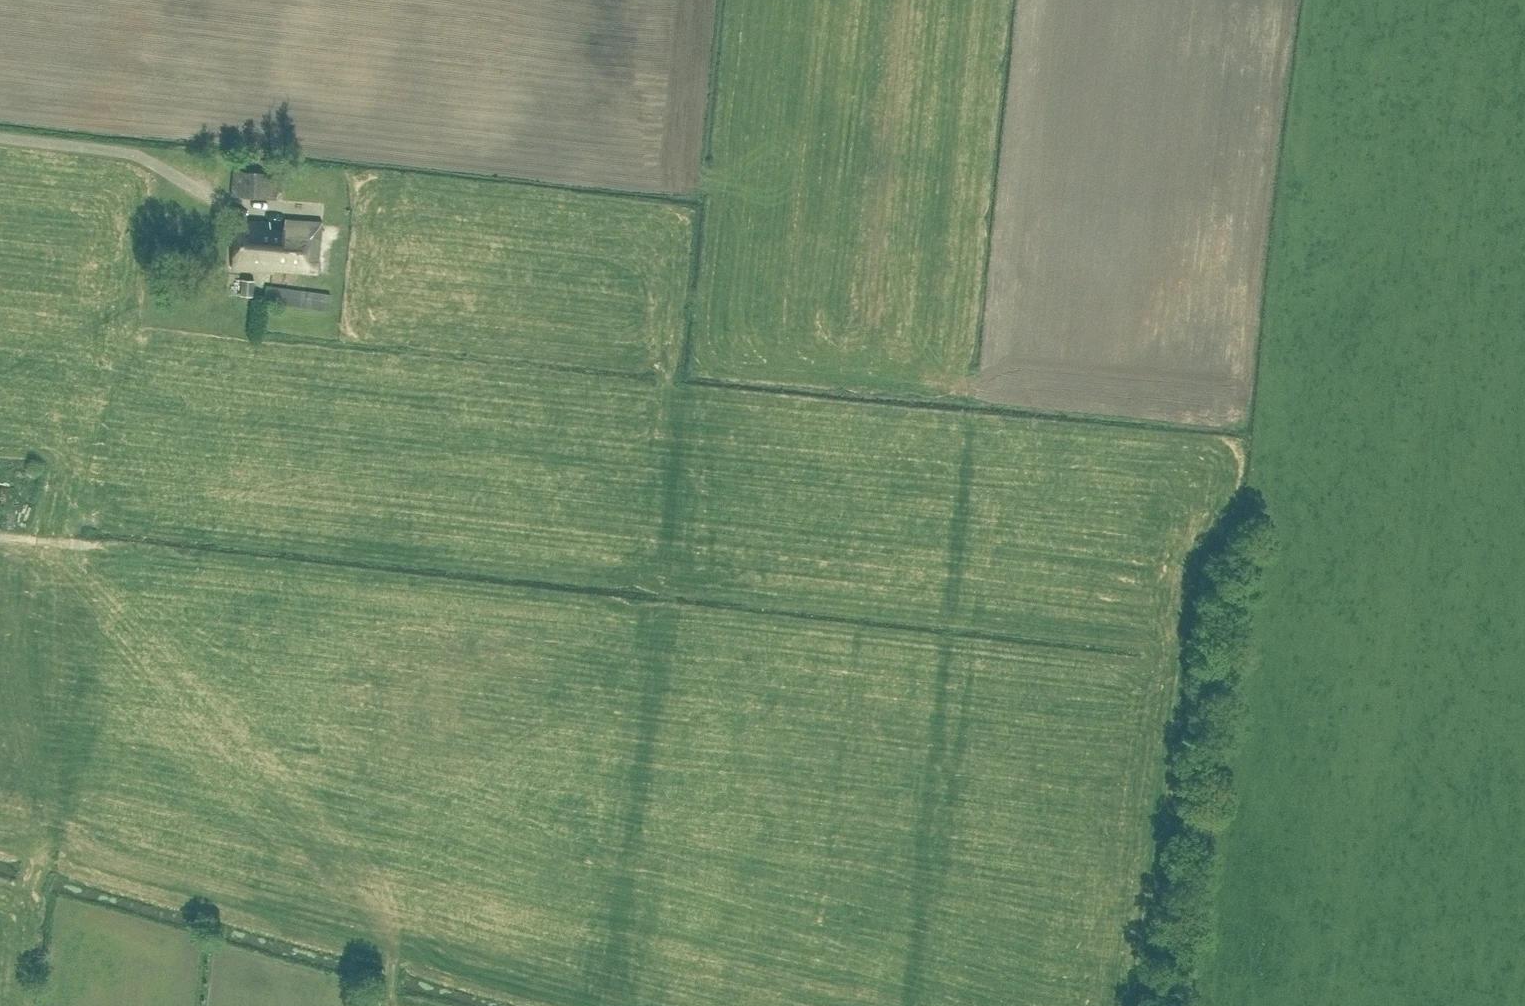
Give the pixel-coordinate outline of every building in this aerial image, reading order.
[(275,198),(276,190),(281,190),(283,160),(240,156),(238,169),(232,168),(230,194),(275,198)] [(317,273),(321,222),(284,218),(283,232),(269,231),(270,222),(237,219),(232,268),(274,272),(274,269),(317,273)] [(252,295),(254,279),(241,279),(240,294),(252,295)] [(327,309),(328,292),(265,284),(264,300),(327,309)]
